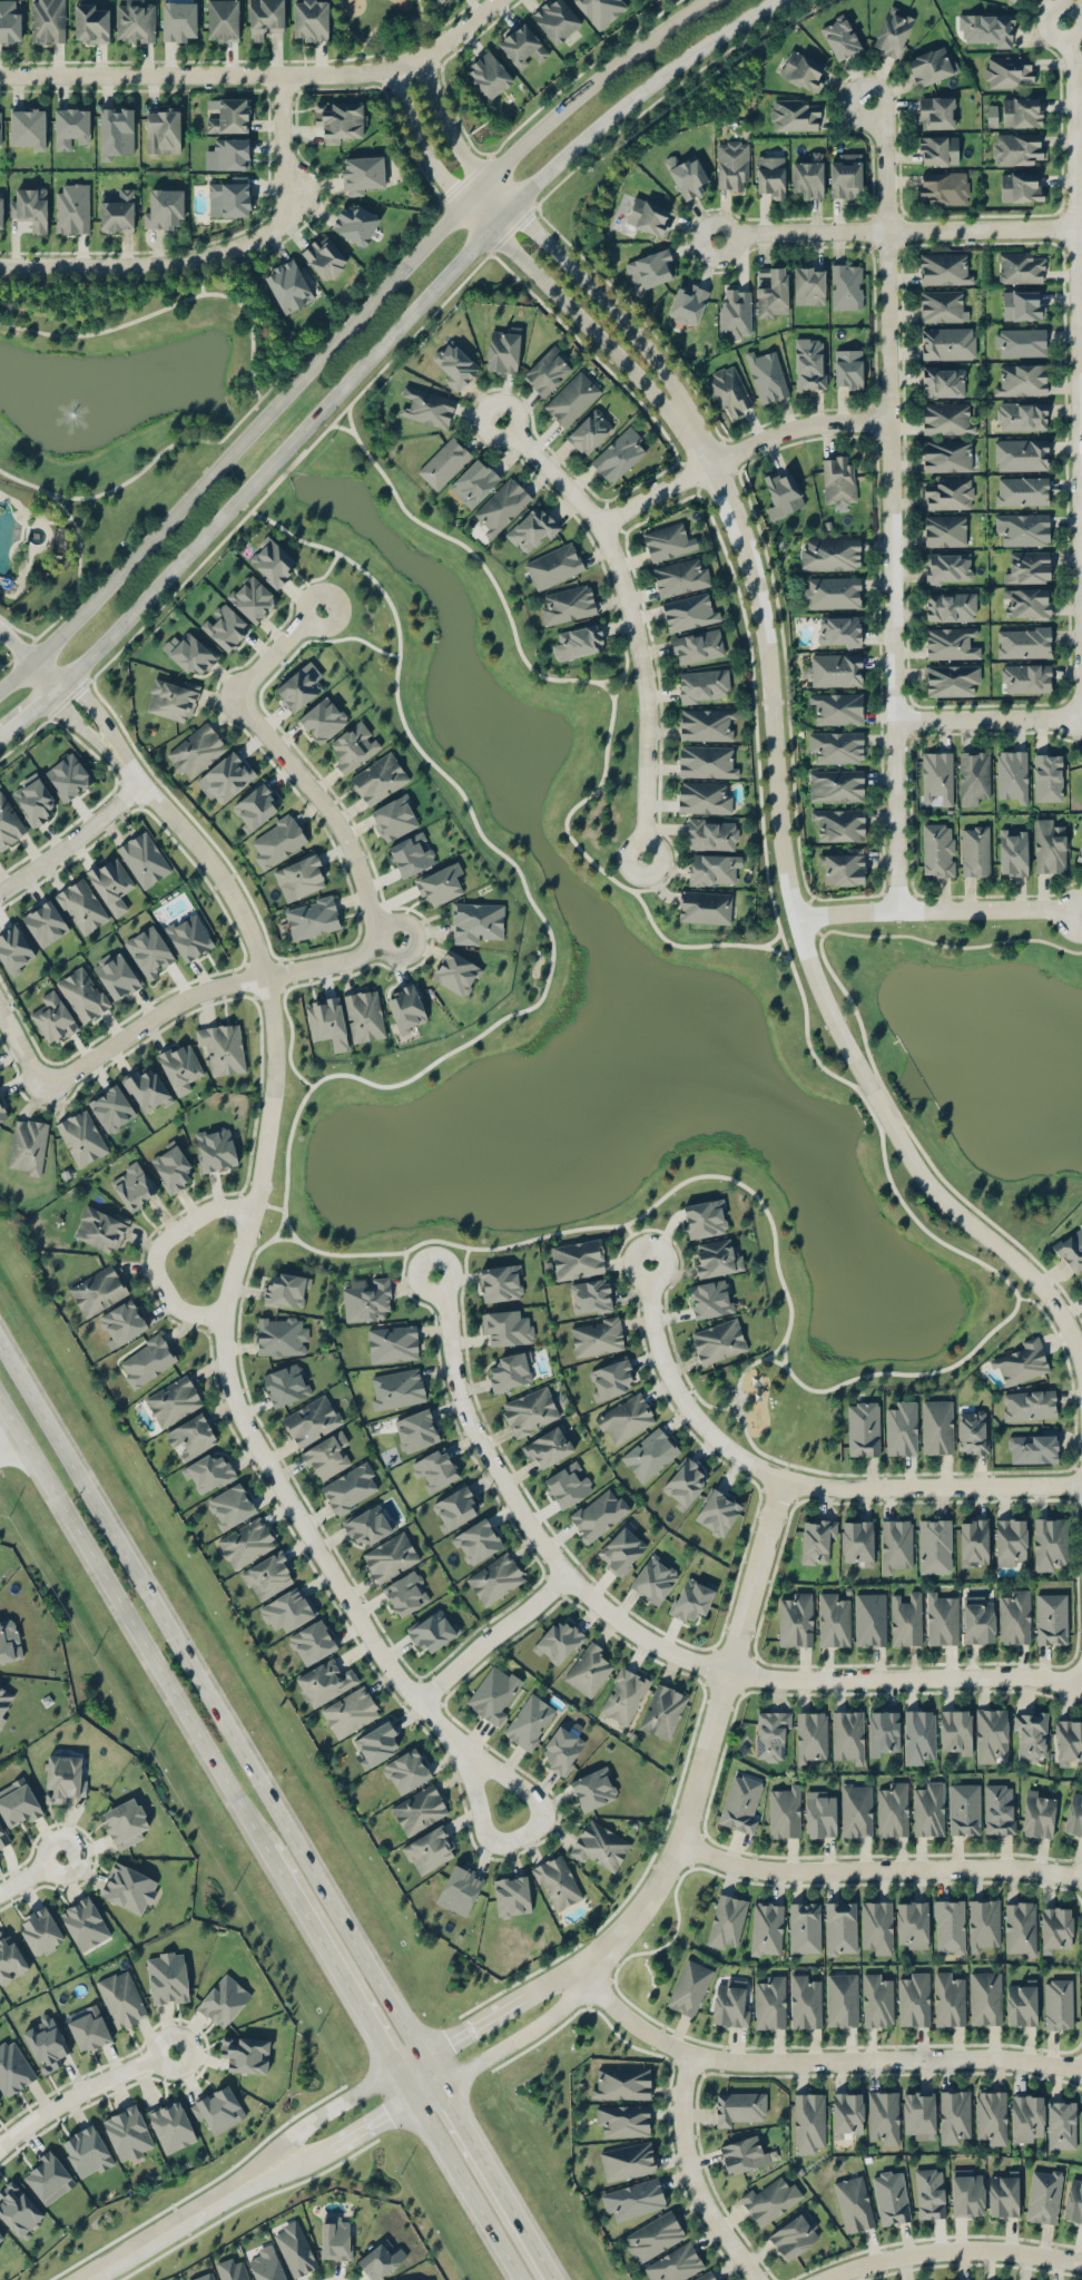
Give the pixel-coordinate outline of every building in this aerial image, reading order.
[(20,40),(20,0),(0,0),(0,40),(20,40)] [(65,0),(41,0),(31,0),(31,41),(65,41),(65,0)] [(116,40),(154,40),(154,0),(116,0),(116,40)] [(237,40),(237,0),(207,0),(207,40),(237,40)] [(248,40),(260,40),(260,29),(284,29),(284,0),(249,0),(248,40)] [(327,40),(327,0),(293,0),(293,40),(327,40)] [(581,22),(564,0),(545,0),(529,13),(554,45),(581,22)] [(629,2),(627,0),(570,0),(602,30),(629,2)] [(161,40),(196,40),(196,1),(161,1),(161,40)] [(108,40),(108,3),(75,3),(75,40),(108,40)] [(870,47),(898,58),(914,17),(887,6),(870,47)] [(968,46),(1013,46),(1013,13),(956,13),(956,35),(968,35),(968,46)] [(838,60),(862,47),(843,14),(819,28),(838,60)] [(496,42),(515,65),(532,50),(540,59),(549,51),(522,20),(496,42)] [(956,70),(945,42),(905,59),(916,87),(956,70)] [(486,100),(513,79),(489,49),(462,70),(486,100)] [(817,91),(827,65),(789,49),(779,76),(817,91)] [(1032,55),(984,55),(984,86),(1032,86),(1032,55)] [(954,127),(954,96),(917,96),(917,127),(954,127)] [(248,97),(218,97),(218,119),(206,119),(206,130),(248,130),(248,97)] [(1040,125),(1040,97),(1002,97),(1002,125),(1040,125)] [(770,129),(818,129),(818,98),(770,98),(770,129)] [(324,143),(343,143),(343,134),(363,134),(362,101),(314,101),(314,123),(324,123),(324,143)] [(987,127),(997,126),(997,105),(986,105),(987,127)] [(43,106),(9,106),(9,148),(43,148),(43,106)] [(55,148),(67,148),(67,137),(89,137),(89,106),(55,106),(55,148)] [(99,106),(99,159),(121,159),(121,150),(134,150),(134,106),(99,106)] [(179,106),(145,106),(145,153),(179,153),(179,106)] [(993,164),(1042,164),(1042,133),(993,133),(993,164)] [(957,135),(917,135),(917,163),(957,163),(957,135)] [(248,137),(215,137),(215,168),(248,168),(248,137)] [(748,188),(748,139),(717,139),(717,188),(748,188)] [(822,151),(804,151),(804,163),(793,163),(793,196),(822,196),(822,151)] [(860,153),(829,153),(829,196),(860,196),(860,153)] [(385,189),(383,155),(341,158),(343,193),(385,189)] [(696,156),(679,162),(677,155),(666,158),(680,199),(704,192),(699,179),(704,178),(696,156)] [(784,155),(756,155),(756,197),(784,197),(784,155)] [(967,202),(967,172),(918,172),(918,202),(967,202)] [(1000,172),(1000,199),(1042,199),(1042,179),(1033,179),(1033,172),(1000,172)] [(208,215),(248,215),(248,175),(220,175),(220,182),(208,182),(208,215)] [(56,232),(89,232),(89,183),(56,183),(56,232)] [(47,187),(10,187),(10,221),(29,221),(29,232),(47,232),(47,187)] [(132,188),(122,188),(122,198),(99,198),(99,231),(132,231),(132,188)] [(142,227),(184,227),(184,188),(151,188),(151,202),(142,202),(142,227)] [(663,235),(673,209),(633,195),(624,222),(663,235)] [(329,227),(364,245),(380,215),(355,203),(351,209),(342,205),(329,227)] [(347,260),(323,232),(301,252),(325,280),(347,260)] [(624,262),(628,272),(638,268),(643,286),(676,275),(667,247),(624,262)] [(1043,282),(1043,251),(996,251),(996,282),(1043,282)] [(918,284),(970,284),(970,252),(918,252),(918,284)] [(263,271),(282,313),(313,299),(295,256),(263,271)] [(829,263),(829,307),(863,307),(863,263),(829,263)] [(793,265),(793,303),(824,303),(824,265),(793,265)] [(756,316),(787,316),(787,266),(756,266),(756,316)] [(694,325),(708,290),(681,278),(667,314),(694,325)] [(750,336),(750,287),(719,287),(719,336),(750,336)] [(919,321),(966,321),(966,290),(919,290),(919,321)] [(1043,291),(1001,291),(1001,317),(1043,317),(1043,291)] [(519,329),(490,326),(486,370),(515,372),(519,329)] [(974,326),(921,326),(921,359),(974,359),(974,326)] [(1045,326),(994,326),(994,355),(1045,355),(1045,326)] [(795,390),(825,390),(825,336),(795,336),(795,390)] [(440,375),(456,391),(480,366),(450,339),(433,356),(445,369),(440,375)] [(521,375),(542,397),(574,365),(553,343),(521,375)] [(789,394),(777,351),(757,356),(755,349),(744,352),(759,403),(789,394)] [(862,386),(862,349),(834,349),(834,386),(862,386)] [(754,405),(731,362),(704,375),(725,419),(754,405)] [(1045,394),(1045,363),(1003,363),(1003,383),(993,383),(993,394),(1045,394)] [(921,366),(921,395),(964,395),(964,366),(921,366)] [(542,405),(564,428),(601,390),(580,369),(542,405)] [(412,397),(409,408),(400,405),(397,413),(445,428),(454,398),(404,383),(401,393),(412,397)] [(973,402),(921,402),(921,434),(973,434),(973,402)] [(1045,402),(996,402),(996,429),(1045,429),(1045,402)] [(565,436),(584,454),(613,425),(593,407),(565,436)] [(642,438),(628,423),(590,461),(611,483),(643,451),(637,443),(642,438)] [(435,490),(472,453),(452,434),(416,470),(435,490)] [(1046,438),(993,438),(993,469),(1046,469),(1046,438)] [(922,471),(970,471),(970,439),(922,439),(922,471)] [(824,505),(855,502),(853,453),(822,456),(824,505)] [(469,508),(499,476),(478,456),(447,488),(469,508)] [(804,505),(790,466),(764,474),(776,513),(804,505)] [(483,530),(491,538),(532,496),(510,473),(474,510),(489,525),(483,530)] [(994,505),(1047,505),(1047,476),(994,476),(994,505)] [(924,478),(924,508),(972,508),(972,478),(924,478)] [(527,557),(559,523),(537,502),(504,535),(527,557)] [(1049,545),(1049,512),(994,512),(994,534),(1004,534),(1004,545),(1049,545)] [(924,513),(924,545),(964,545),(964,513),(924,513)] [(642,532),(650,560),(689,549),(681,521),(642,532)] [(298,564),(268,535),(246,557),(276,587),(298,564)] [(800,547),(800,568),(859,568),(859,537),(808,537),(808,547),(800,547)] [(584,569),(572,540),(523,561),(535,589),(584,569)] [(1049,550),(1012,550),(1012,560),(1003,560),(1003,583),(1049,583),(1049,550)] [(924,583),(970,583),(970,551),(924,551),(924,583)] [(711,585),(707,564),(696,567),(694,557),(652,567),(659,597),(711,585)] [(226,596),(254,623),(277,599),(250,571),(226,596)] [(859,576),(810,576),(810,587),(801,587),(801,607),(859,607),(859,576)] [(544,625),(597,613),(589,583),(545,593),(548,603),(539,605),(544,625)] [(1049,587),(1003,587),(1003,617),(1049,617),(1049,587)] [(668,632),(717,620),(710,591),(661,603),(668,632)] [(975,619),(975,591),(925,591),(925,619),(975,619)] [(250,627),(224,600),(199,625),(226,652),(250,627)] [(859,645),(859,615),(817,615),(817,645),(859,645)] [(560,642),(552,643),(554,658),(603,649),(599,623),(558,630),(560,642)] [(1049,656),(1049,625),(995,625),(995,656),(1049,656)] [(925,626),(925,658),(980,658),(980,646),(967,646),(967,635),(977,635),(977,626),(925,626)] [(676,663),(725,654),(719,627),(671,636),(676,663)] [(166,654),(189,672),(195,665),(205,672),(218,654),(186,628),(166,654)] [(810,685),(862,685),(862,653),(810,653),(810,665),(803,665),(803,674),(810,674),(810,685)] [(274,687),(292,711),(321,688),(315,682),(322,676),(311,660),(274,687)] [(1050,662),(1000,662),(1000,692),(1050,692),(1050,662)] [(978,663),(926,663),(926,695),(970,695),(970,685),(978,685),(978,663)] [(678,671),(680,702),(730,698),(728,667),(678,671)] [(199,685),(155,672),(145,710),(189,722),(199,685)] [(863,692),(810,692),(810,711),(817,711),(817,723),(863,723),(863,692)] [(297,718),(318,744),(348,720),(327,694),(297,718)] [(735,708),(679,708),(679,740),(735,740),(735,708)] [(373,735),(361,719),(329,743),(340,758),(334,763),(344,775),(382,747),(373,735)] [(165,754),(187,780),(228,745),(206,720),(165,754)] [(863,731),(808,731),(808,762),(863,762),(863,731)] [(678,776),(735,776),(735,744),(678,744),(678,776)] [(199,777),(222,802),(255,772),(233,747),(199,777)] [(952,748),(921,748),(921,802),(929,802),(929,793),(942,793),(942,803),(952,803),(952,748)] [(990,794),(991,750),(958,748),(958,804),(978,804),(978,794),(990,794)] [(1026,748),(996,750),(996,801),(1026,801),(1026,748)] [(92,779),(70,750),(42,772),(66,801),(92,779)] [(366,806),(409,780),(391,750),(347,777),(366,806)] [(1061,752),(1033,752),(1033,800),(1061,800),(1061,752)] [(808,769),(808,800),(863,800),(863,769),(808,769)] [(32,825),(59,809),(38,775),(11,791),(32,825)] [(228,809),(248,832),(281,804),(262,781),(228,809)] [(730,791),(722,791),(722,781),(677,781),(677,812),(730,812),(730,791)] [(1,789),(0,789),(0,849),(28,831),(1,789)] [(384,841),(422,823),(406,792),(368,811),(384,841)] [(863,808),(814,808),(814,840),(863,840),(863,808)] [(307,840),(289,811),(252,835),(259,847),(252,852),(263,869),(307,840)] [(688,849),(737,849),(737,816),(688,816),(688,849)] [(1064,872),(1064,826),(1055,826),(1055,816),(1033,816),(1033,872),(1064,872)] [(922,875),(954,875),(954,823),(922,823),(922,875)] [(961,875),(988,875),(988,823),(961,823),(961,875)] [(997,874),(1026,874),(1026,828),(997,828),(997,874)] [(116,847),(141,888),(171,870),(146,829),(116,847)] [(435,859),(422,830),(387,848),(401,877),(435,859)] [(863,883),(863,850),(819,850),(819,883),(863,883)] [(135,887),(114,852),(85,871),(114,917),(128,908),(120,896),(135,887)] [(294,896),(326,883),(315,853),(274,869),(281,889),(291,884),(294,896)] [(688,853),(688,884),(735,884),(735,853),(688,853)] [(456,875),(463,872),(457,860),(413,879),(421,897),(427,894),(432,907),(463,893),(456,875)] [(80,934),(109,916),(82,875),(53,894),(80,934)] [(678,921),(730,922),(730,891),(679,890),(678,921)] [(333,896),(285,906),(292,938),(340,928),(333,896)] [(41,946),(69,928),(49,897),(21,916),(41,946)] [(503,902),(452,901),(451,942),(479,943),(479,934),(502,934),(503,902)] [(183,961),(213,946),(195,910),(165,924),(183,961)] [(9,972),(36,955),(16,922),(0,932),(0,958),(9,972)] [(146,980),(176,961),(153,922),(122,941),(146,980)] [(482,967),(447,947),(430,977),(464,997),(482,967)] [(91,965),(114,1001),(141,984),(119,948),(91,965)] [(110,1007),(87,963),(56,980),(79,1024),(110,1007)] [(383,992),(399,1034),(430,1021),(414,980),(383,992)] [(79,1027),(53,987),(40,996),(46,1005),(31,1015),(50,1045),(79,1027)] [(344,992),(351,1041),(384,1037),(378,987),(344,992)] [(312,1041),(330,1037),(333,1052),(349,1049),(339,997),(305,1003),(312,1041)] [(244,1070),(238,1021),(195,1027),(198,1050),(209,1049),(213,1074),(244,1070)] [(157,1054),(177,1094),(197,1084),(193,1075),(203,1069),(187,1038),(157,1054)] [(121,1078),(145,1115),(173,1098),(148,1060),(121,1078)] [(87,1103),(108,1133),(137,1113),(115,1083),(87,1103)] [(86,1106),(55,1123),(77,1166),(108,1151),(86,1106)] [(41,1175),(48,1121),(14,1116),(7,1171),(41,1175)] [(201,1171),(236,1164),(229,1125),(194,1132),(201,1171)] [(184,1172),(191,1166),(175,1143),(148,1159),(170,1193),(189,1181),(184,1172)] [(107,1180),(129,1211),(159,1190),(136,1158),(107,1180)] [(728,1232),(722,1197),(682,1203),(687,1237),(728,1232)] [(71,1237),(115,1254),(129,1216),(86,1200),(71,1237)] [(1072,1273),(1081,1265),(1081,1220),(1050,1245),(1072,1273)] [(606,1272),(600,1236),(550,1244),(555,1280),(606,1272)] [(744,1270),(740,1246),(729,1249),(727,1237),(690,1243),(696,1278),(744,1270)] [(523,1296),(520,1262),(479,1268),(483,1301),(523,1296)] [(128,1294),(111,1263),(67,1286),(83,1318),(128,1294)] [(309,1275),(265,1271),(262,1303),(306,1308),(309,1275)] [(344,1320),(391,1318),(388,1275),(364,1278),(365,1284),(342,1285),(344,1320)] [(612,1310),(609,1278),(570,1281),(573,1314),(612,1310)] [(688,1284),(694,1318),(732,1311),(727,1278),(688,1284)] [(115,1344),(147,1325),(130,1298),(98,1317),(115,1344)] [(533,1342),(532,1318),(520,1319),(519,1309),(482,1311),(484,1346),(533,1342)] [(624,1349),(619,1314),(569,1322),(574,1356),(624,1349)] [(255,1356),(307,1356),(307,1327),(297,1327),(297,1315),(255,1315),(255,1356)] [(689,1331),(699,1364),(747,1349),(736,1315),(689,1331)] [(370,1362),(419,1358),(416,1323),(366,1328),(370,1362)] [(177,1359),(159,1331),(115,1361),(132,1389),(177,1359)] [(990,1353),(1000,1386),(1049,1370),(1039,1339),(990,1353)] [(495,1356),(499,1367),(488,1369),(492,1391),(535,1382),(529,1349),(495,1356)] [(586,1369),(594,1400),(629,1390),(627,1382),(633,1380),(627,1357),(586,1369)] [(260,1373),(272,1407),(311,1393),(299,1361),(260,1373)] [(366,1376),(373,1410),(425,1400),(420,1366),(366,1376)] [(160,1428),(204,1403),(186,1372),(142,1397),(160,1428)] [(561,1417),(545,1383),(499,1405),(514,1438),(561,1417)] [(1001,1391),(1003,1420),(1055,1416),(1053,1387),(1001,1391)] [(611,1446),(657,1420),(639,1390),(593,1417),(611,1446)] [(296,1448),(343,1423),(326,1392),(279,1417),(296,1448)] [(886,1454),(916,1454),(916,1399),(896,1399),(896,1409),(886,1409),(886,1454)] [(952,1399),(921,1399),(921,1452),(952,1452),(952,1399)] [(878,1455),(878,1400),(847,1400),(847,1455),(878,1455)] [(403,1451),(439,1438),(427,1408),(392,1421),(403,1451)] [(987,1451),(987,1409),(958,1409),(958,1451),(987,1451)] [(185,1445),(190,1455),(217,1441),(201,1411),(165,1431),(175,1450),(185,1445)] [(521,1444),(534,1469),(574,1449),(561,1423),(521,1444)] [(619,1455),(640,1483),(680,1451),(659,1423),(619,1455)] [(301,1451),(317,1481),(350,1462),(344,1452),(351,1448),(341,1429),(301,1451)] [(1056,1461),(1055,1432),(1007,1432),(1007,1461),(1056,1461)] [(411,1464),(426,1493),(459,1475),(442,1446),(411,1464)] [(181,1467),(197,1497),(236,1476),(224,1454),(215,1459),(210,1451),(181,1467)] [(658,1490),(683,1509),(709,1474),(685,1456),(658,1490)] [(382,1487),(364,1459),(319,1487),(337,1515),(382,1487)] [(593,1487),(574,1459),(543,1480),(562,1508),(593,1487)] [(223,1529),(256,1509),(239,1480),(206,1501),(223,1529)] [(584,1544),(631,1508),(610,1481),(564,1517),(584,1544)] [(444,1532),(481,1508),(465,1483),(429,1505),(444,1532)] [(691,1520),(721,1538),(742,1503),(712,1485),(691,1520)] [(394,1528),(381,1500),(342,1520),(356,1548),(394,1528)] [(216,1538),(233,1569),(277,1546),(260,1515),(216,1538)] [(469,1566),(503,1544),(484,1516),(451,1538),(469,1566)] [(1033,1570),(1056,1570),(1056,1560),(1068,1560),(1068,1516),(1033,1516),(1033,1570)] [(835,1542),(836,1518),(803,1517),(800,1562),(826,1563),(827,1540),(835,1542)] [(912,1517),(881,1517),(881,1572),(902,1572),(902,1563),(912,1563),(912,1517)] [(951,1517),(918,1517),(918,1572),(951,1572),(951,1517)] [(987,1517),(958,1517),(958,1564),(987,1564),(987,1517)] [(1015,1555),(1026,1555),(1026,1517),(994,1517),(994,1565),(1015,1565),(1015,1555)] [(842,1564),(872,1564),(872,1519),(842,1519),(842,1564)] [(601,1548),(606,1553),(600,1558),(619,1576),(650,1543),(627,1520),(601,1548)] [(420,1559),(404,1529),(361,1553),(376,1584),(420,1559)] [(296,1579),(279,1549),(239,1572),(256,1602),(296,1579)] [(484,1606),(525,1577),(506,1549),(465,1577),(484,1606)] [(657,1605),(680,1572),(651,1552),(628,1586),(657,1605)] [(430,1598),(415,1569),(383,1586),(397,1615),(430,1598)] [(716,1584),(687,1572),(670,1613),(689,1621),(694,1611),(704,1615),(716,1584)] [(286,1632),(317,1612),(299,1583),(257,1608),(270,1628),(281,1623),(286,1632)] [(1030,1642),(1030,1587),(1009,1587),(1009,1597),(997,1597),(997,1642),(1030,1642)] [(889,1644),(921,1644),(921,1589),(908,1589),(908,1601),(899,1601),(899,1591),(889,1591),(889,1644)] [(957,1643),(957,1589),(926,1589),(926,1643),(957,1643)] [(777,1645),(813,1645),(813,1591),(789,1591),(789,1602),(777,1602),(777,1645)] [(849,1601),(839,1601),(839,1593),(818,1593),(818,1645),(849,1645),(849,1601)] [(886,1645),(886,1593),(854,1593),(854,1645),(886,1645)] [(1035,1643),(1066,1643),(1066,1593),(1035,1593),(1035,1643)] [(962,1594),(962,1643),(994,1643),(994,1594),(962,1594)] [(406,1630),(424,1654),(458,1631),(441,1606),(406,1630)] [(586,1637),(562,1614),(531,1645),(554,1669),(586,1637)] [(14,1617),(0,1620),(0,1661),(21,1657),(14,1617)] [(304,1664),(336,1646),(321,1617),(288,1635),(304,1664)] [(611,1666),(602,1661),(609,1651),(589,1637),(562,1679),(591,1697),(611,1666)] [(360,1681),(353,1669),(342,1674),(332,1656),(294,1677),(309,1707),(360,1681)] [(499,1724),(506,1711),(504,1710),(522,1677),(492,1660),(465,1705),(499,1724)] [(598,1711),(628,1725),(651,1677),(620,1662),(598,1711)] [(639,1729),(671,1740),(687,1692),(655,1682),(639,1729)] [(380,1714),(364,1684),(321,1709),(337,1739),(380,1714)] [(0,1685),(0,1719),(16,1695),(0,1685)] [(503,1734),(531,1751),(557,1707),(529,1691),(503,1734)] [(996,1752),(1006,1752),(1006,1707),(975,1707),(975,1761),(996,1761),(996,1752)] [(832,1709),(832,1755),(853,1755),(853,1764),(863,1764),(863,1709),(832,1709)] [(868,1754),(898,1754),(898,1709),(868,1709),(868,1754)] [(903,1762),(935,1762),(935,1709),(903,1709),(903,1762)] [(938,1709),(938,1753),(971,1753),(971,1709),(938,1709)] [(789,1711),(756,1711),(756,1760),(781,1760),(781,1749),(789,1749),(789,1711)] [(826,1711),(796,1711),(796,1760),(826,1760),(826,1711)] [(1045,1711),(1013,1711),(1012,1748),(1020,1748),(1020,1760),(1045,1760),(1045,1711)] [(367,1768),(397,1748),(392,1739),(399,1734),(387,1718),(350,1742),(367,1768)] [(1056,1719),(1056,1762),(1081,1762),(1081,1719),(1056,1719)] [(563,1775),(588,1739),(561,1721),(543,1748),(550,1753),(544,1762),(563,1775)] [(401,1793),(431,1774),(413,1746),(383,1765),(401,1793)] [(46,1801),(66,1802),(66,1792),(86,1792),(87,1768),(78,1768),(79,1754),(47,1753),(46,1801)] [(569,1781),(582,1811),(619,1794),(604,1764),(569,1781)] [(717,1823),(750,1833),(766,1781),(732,1771),(717,1823)] [(8,1829),(41,1813),(24,1777),(0,1788),(0,1813),(8,1829)] [(943,1836),(943,1780),(923,1780),(923,1790),(913,1790),(913,1836),(943,1836)] [(406,1837),(450,1811),(432,1781),(388,1806),(406,1837)] [(872,1781),(839,1781),(839,1836),(872,1836),(872,1781)] [(907,1836),(907,1781),(886,1781),(886,1791),(876,1791),(876,1836),(907,1836)] [(799,1837),(799,1782),(778,1782),(778,1791),(768,1791),(768,1837),(799,1837)] [(980,1833),(980,1782),(948,1782),(948,1833),(980,1833)] [(1013,1782),(985,1782),(985,1832),(1013,1832),(1013,1782)] [(1074,1785),(1064,1831),(1081,1835),(1081,1787),(1074,1785)] [(1055,1791),(1025,1789),(1021,1833),(1051,1837),(1055,1791)] [(835,1837),(835,1790),(805,1790),(805,1837),(835,1837)] [(144,1838),(141,1831),(150,1827),(136,1796),(100,1812),(117,1850),(144,1838)] [(569,1852),(613,1875),(631,1840),(587,1818),(569,1852)] [(12,1846),(0,1822),(0,1852),(12,1846)] [(401,1844),(416,1876),(458,1853),(441,1823),(401,1844)] [(531,1867),(552,1911),(583,1897),(561,1852),(531,1867)] [(114,1859),(97,1894),(144,1915),(159,1880),(114,1859)] [(435,1901),(465,1916),(484,1873),(454,1860),(435,1901)] [(531,1911),(527,1873),(492,1878),(496,1916),(531,1911)] [(739,1941),(748,1898),(716,1891),(706,1944),(727,1948),(728,1939),(739,1941)] [(78,1950),(110,1935),(90,1894),(59,1909),(78,1950)] [(964,1898),(933,1898),(933,1953),(964,1953),(964,1898)] [(1000,1898),(968,1898),(968,1951),(978,1951),(978,1944),(1000,1944),(1000,1898)] [(825,1953),(856,1953),(856,1899),(825,1899),(825,1953)] [(859,1899),(859,1944),(872,1944),(872,1953),(892,1953),(892,1899),(859,1899)] [(926,1947),(926,1899),(896,1899),(896,1947),(926,1947)] [(1035,1899),(1005,1899),(1005,1954),(1035,1954),(1035,1899)] [(781,1956),(783,1901),(751,1900),(749,1955),(781,1956)] [(819,1951),(819,1901),(788,1901),(789,1951),(819,1951)] [(32,1956),(65,1943),(48,1905),(17,1918),(32,1956)] [(1070,1906),(1040,1906),(1040,1949),(1070,1949),(1070,1906)] [(28,1969),(7,1926),(0,1929),(0,1983),(28,1969)] [(183,1948),(145,1954),(150,2004),(188,1999),(183,1948)] [(715,1968),(686,1956),(665,2005),(692,2017),(715,1968)] [(96,1979),(116,2029),(148,2017),(128,1967),(96,1979)] [(964,2025),(964,1979),(955,1979),(955,1969),(934,1969),(934,2025),(964,2025)] [(195,2007),(223,2029),(252,1993),(224,1970),(195,2007)] [(826,1970),(826,2025),(857,2025),(857,1970),(826,1970)] [(1001,2024),(1001,1970),(970,1970),(970,2024),(1001,2024)] [(862,2025),(893,2025),(893,1979),(884,1979),(884,1971),(862,1971),(862,2025)] [(929,1971),(898,1971),(898,2025),(929,2025),(929,1971)] [(789,1973),(789,2027),(820,2027),(820,1973),(789,1973)] [(785,2028),(786,1974),(765,1974),(765,1985),(755,1985),(754,2028),(785,2028)] [(1043,1978),(1043,2028),(1071,2028),(1071,1978),(1043,1978)] [(715,2025),(748,2024),(748,1979),(715,1979),(715,2025)] [(1035,2024),(1035,1980),(1006,1980),(1006,2024),(1035,2024)] [(66,2015),(80,2053),(111,2039),(97,2003),(66,2015)] [(63,2063),(59,2053),(68,2048),(51,2012),(20,2026),(41,2073),(63,2063)] [(3,2096),(37,2077),(12,2035),(0,2042),(0,2090),(3,2096)] [(269,2039),(236,2038),(236,2041),(221,2040),(221,2057),(228,2057),(227,2071),(268,2073),(269,2039)] [(649,2097),(649,2066),(600,2066),(600,2086),(590,2086),(590,2097),(649,2097)] [(245,2114),(228,2082),(190,2102),(208,2134),(245,2114)] [(898,2143),(898,2090),(866,2090),(866,2134),(877,2134),(877,2143),(898,2143)] [(938,2143),(960,2143),(960,2133),(970,2133),(970,2090),(938,2090),(938,2143)] [(1006,2143),(1006,2090),(975,2090),(975,2133),(985,2133),(985,2143),(1006,2143)] [(715,2091),(715,2123),(765,2123),(765,2091),(715,2091)] [(825,2091),(793,2091),(793,2151),(825,2151),(825,2091)] [(863,2136),(863,2091),(832,2091),(832,2136),(863,2136)] [(934,2091),(902,2091),(902,2133),(934,2133),(934,2091)] [(1011,2093),(1011,2141),(1043,2141),(1043,2093),(1011,2093)] [(148,2110),(163,2153),(196,2142),(180,2098),(148,2110)] [(1075,2100),(1046,2100),(1046,2146),(1075,2146),(1075,2100)] [(138,2103),(101,2115),(118,2161),(154,2149),(138,2103)] [(649,2134),(649,2103),(594,2103),(594,2126),(606,2126),(606,2134),(649,2134)] [(80,2180),(114,2162),(92,2122),(59,2140),(80,2180)] [(727,2174),(769,2160),(759,2132),(718,2146),(727,2174)] [(656,2172),(651,2141),(600,2149),(604,2180),(656,2172)] [(45,2205),(76,2182),(49,2149),(19,2172),(45,2205)] [(944,2217),(942,2166),(915,2169),(917,2218),(944,2217)] [(1062,2170),(1032,2166),(1025,2219),(1056,2222),(1062,2170)] [(903,2169),(873,2172),(879,2224),(909,2221),(903,2169)] [(982,2215),(982,2169),(951,2169),(951,2215),(982,2215)] [(987,2215),(1017,2215),(1017,2170),(987,2170),(987,2215)] [(790,2176),(780,2182),(775,2173),(738,2196),(757,2227),(804,2198),(790,2176)] [(875,2225),(863,2173),(833,2180),(844,2232),(875,2225)] [(1070,2173),(1062,2219),(1081,2222),(1081,2175),(1070,2173)] [(666,2205),(658,2176),(602,2191),(609,2220),(666,2205)] [(21,2239),(45,2214),(10,2180),(0,2190),(0,2218),(21,2239)] [(686,2235),(670,2208),(621,2235),(637,2263),(686,2235)] [(823,2233),(805,2208),(767,2234),(785,2260),(823,2233)] [(351,2218),(322,2217),(321,2258),(350,2259),(351,2218)] [(296,2218),(272,2229),(294,2278),(318,2268),(296,2218)] [(690,2240),(643,2264),(652,2279),(679,2279),(705,2267),(690,2240)] [(273,2242),(255,2249),(258,2257),(248,2261),(256,2279),(287,2279),(273,2242)] [(400,2247),(390,2254),(381,2242),(356,2260),(371,2279),(376,2279),(408,2257),(400,2247)] [(216,2265),(221,2279),(250,2279),(242,2256),(216,2265)] [(711,2269),(691,2279),(717,2279),(711,2269)] [(212,2271),(187,2279),(216,2279),(212,2271)]
